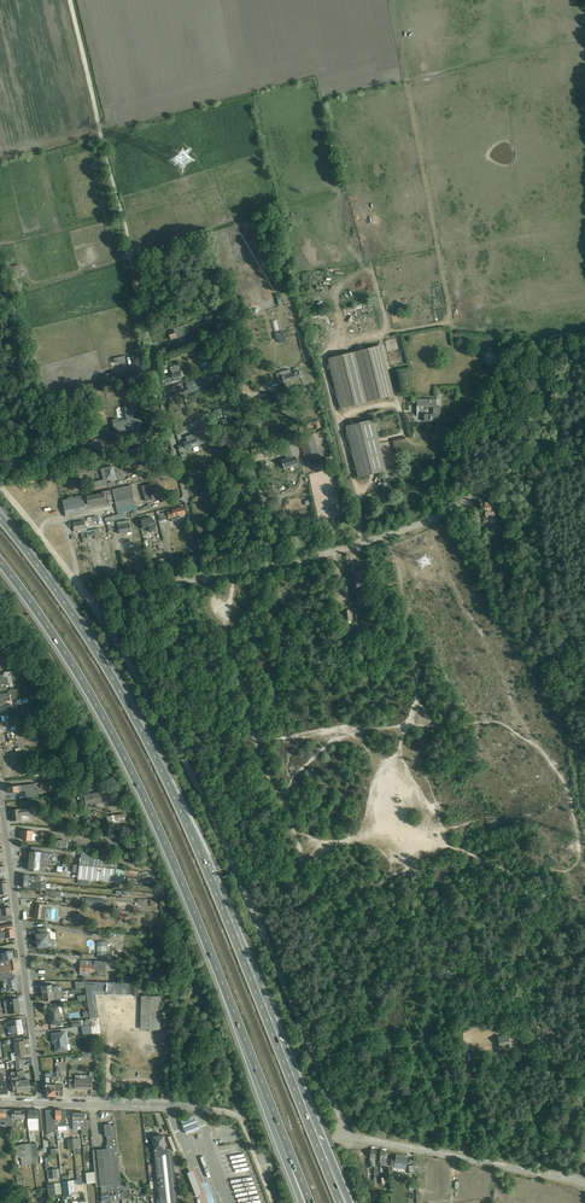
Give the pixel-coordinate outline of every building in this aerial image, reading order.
[(171,340),(190,333),(187,324),(179,327),(178,324),(168,327),(169,330),(168,331),(171,340)] [(191,335),(194,343),(201,340),(200,338),(202,337),(200,332),(191,335)] [(274,334),(276,340),(286,338),(284,332),(274,334)] [(382,345),(327,358),(339,408),(394,395),(382,345)] [(138,353),(131,354),(133,362),(140,361),(138,353)] [(165,356),(157,358),(160,369),(167,367),(166,362),(162,363),(161,358),(165,356)] [(163,384),(183,378),(182,377),(181,372),(179,364),(178,365),(177,364),(174,365),(174,366),(170,367),(172,374),(161,377),(163,384)] [(279,384),(293,381),(293,380),(301,378),(299,370),(298,371),(297,367),(293,368),(294,372),(291,373),(290,369),(276,373),(279,384)] [(99,377),(100,385),(111,383),(109,373),(101,375),(101,376),(99,377)] [(208,376),(206,373),(200,375),(201,377),(185,382),(188,389),(169,396),(170,400),(209,386),(206,377),(208,376)] [(417,397),(416,416),(417,416),(417,407),(433,407),(433,414),(424,414),(424,421),(440,422),(441,406),(436,406),(436,400),(417,399),(417,397)] [(114,432),(131,430),(132,434),(141,432),(139,418),(136,418),(134,406),(125,407),(126,419),(118,420),(118,419),(112,419),(114,432)] [(214,411),(216,417),(222,415),(220,408),(214,411)] [(345,426),(358,478),(381,472),(383,479),(388,478),(386,471),(373,419),(375,419),(374,413),(367,415),(368,420),(345,426)] [(225,416),(211,421),(214,427),(227,422),(225,416)] [(308,430),(320,427),(318,421),(307,423),(308,430)] [(193,431),(194,434),(198,445),(199,449),(210,446),(208,441),(211,440),(209,434),(206,435),(204,429),(197,431),(197,430),(193,431)] [(179,451),(198,445),(194,434),(185,437),(186,441),(183,442),(184,444),(178,446),(179,451)] [(305,458),(307,462),(320,457),(313,435),(299,439),(304,454),(302,454),(304,458),(305,458)] [(280,441),(286,459),(281,460),(284,470),(298,465),(295,456),(300,455),(294,437),(280,441)] [(190,477),(207,471),(205,464),(187,470),(190,477)] [(116,477),(116,474),(118,470),(114,468),(114,465),(101,468),(103,480),(111,478),(113,478),(115,478),(116,477)] [(139,473),(135,474),(136,480),(141,479),(141,478),(149,476),(147,470),(138,472),(139,473)] [(108,490),(127,485),(125,479),(118,481),(119,484),(115,485),(115,484),(107,486),(108,490)] [(145,501),(157,498),(154,483),(142,486),(145,501)] [(135,503),(131,485),(112,489),(114,495),(113,495),(114,499),(115,499),(116,502),(115,502),(118,514),(105,518),(106,523),(107,523),(111,522),(114,521),(115,521),(115,520),(124,518),(124,519),(127,518),(125,513),(128,512),(128,511),(134,510),(134,512),(131,513),(132,517),(139,515),(135,503)] [(113,504),(110,490),(62,500),(66,517),(90,512),(90,511),(110,507),(110,504),(113,504)] [(513,495),(506,496),(508,505),(511,504),(515,504),(513,495)] [(490,502),(484,503),(486,520),(483,521),(484,524),(496,522),(494,511),(491,512),(490,502)] [(186,514),(184,507),(169,511),(170,512),(167,512),(169,519),(171,519),(172,521),(177,520),(182,518),(181,515),(186,514)] [(167,520),(165,513),(158,515),(160,522),(167,520)] [(150,518),(141,520),(143,528),(155,525),(152,516),(149,516),(150,518)] [(73,523),(74,530),(86,528),(85,520),(73,523)] [(129,520),(117,522),(119,534),(131,532),(131,531),(135,530),(133,523),(130,524),(129,520)] [(116,528),(114,521),(111,522),(107,523),(109,531),(113,530),(112,529),(116,528)] [(83,532),(83,533),(84,542),(90,541),(88,537),(94,536),(95,539),(102,538),(101,534),(100,534),(99,528),(83,532)] [(164,570),(165,574),(169,573),(164,559),(166,559),(164,550),(153,553),(158,572),(164,570)] [(363,571),(354,573),(357,588),(361,587),(362,590),(367,589),(363,571)] [(351,621),(350,610),(344,611),(346,624),(343,624),(344,630),(345,632),(353,631),(352,623),(351,623),(351,621)] [(14,651),(15,651),(21,649),(20,643),(17,644),(17,640),(11,641),(14,651)] [(7,672),(3,673),(4,674),(0,675),(0,686),(9,684),(7,672)] [(0,694),(0,712),(13,708),(11,703),(7,705),(6,701),(11,700),(9,695),(11,694),(10,692),(0,694)] [(31,784),(8,787),(9,793),(26,791),(27,795),(25,795),(26,799),(33,798),(32,788),(31,784)] [(94,815),(93,809),(94,809),(93,805),(103,803),(100,791),(83,795),(86,806),(85,806),(84,806),(85,811),(86,811),(87,816),(94,815)] [(36,807),(10,810),(12,821),(22,820),(22,818),(26,818),(26,816),(37,815),(36,807)] [(113,816),(109,816),(109,821),(113,820),(114,823),(126,822),(125,814),(113,815),(113,816)] [(36,831),(22,830),(22,834),(21,834),(20,838),(22,838),(22,839),(35,840),(36,831)] [(69,841),(57,840),(57,842),(52,841),(51,848),(68,849),(69,841)] [(29,860),(44,862),(45,859),(48,860),(49,853),(30,851),(29,860)] [(80,858),(79,865),(116,868),(116,865),(104,864),(104,860),(92,859),(80,858)] [(49,862),(44,862),(29,860),(28,870),(43,871),(44,866),(48,867),(49,862)] [(78,873),(78,879),(124,883),(125,869),(116,868),(79,865),(74,865),(73,872),(78,873)] [(20,881),(40,883),(40,877),(29,876),(29,875),(21,874),(20,881)] [(9,893),(6,879),(0,883),(0,894),(9,893)] [(46,883),(40,883),(20,881),(20,886),(26,887),(26,889),(41,890),(46,890),(46,883)] [(85,905),(107,907),(107,900),(85,897),(85,905)] [(48,905),(36,903),(34,918),(35,918),(35,919),(46,920),(48,905)] [(5,920),(4,916),(12,915),(11,907),(0,909),(0,920),(5,920)] [(80,914),(73,913),(72,922),(79,922),(79,923),(82,923),(84,915),(80,914)] [(15,936),(13,924),(1,926),(1,930),(0,931),(0,939),(15,936)] [(47,928),(38,929),(39,934),(36,934),(38,947),(52,946),(50,932),(47,932),(47,928)] [(107,956),(107,942),(97,942),(97,945),(96,947),(97,947),(97,956),(107,956)] [(12,951),(8,951),(0,953),(0,962),(14,959),(12,951)] [(12,973),(12,970),(18,969),(16,961),(14,961),(14,959),(0,962),(0,975),(12,973)] [(94,972),(98,972),(98,974),(105,975),(106,961),(80,960),(80,975),(90,975),(90,972),(94,972)] [(3,980),(4,983),(3,983),(4,987),(3,988),(1,989),(2,991),(4,993),(17,991),(16,984),(15,984),(15,982),(16,982),(17,982),(16,976),(13,977),(12,973),(0,975),(0,981),(3,980)] [(129,995),(129,982),(84,982),(85,988),(86,995),(87,998),(87,1001),(90,1018),(96,1018),(92,991),(106,991),(106,994),(129,995)] [(43,993),(62,991),(62,987),(60,986),(57,986),(57,985),(53,986),(53,984),(42,986),(43,993)] [(62,991),(43,993),(44,1001),(64,998),(63,991),(62,991)] [(161,1011),(161,996),(143,996),(141,996),(140,1030),(142,1030),(161,1030),(161,1015),(163,1015),(163,1011),(161,1011)] [(18,998),(4,1000),(6,1014),(18,1013),(20,1012),(18,998)] [(59,1006),(48,1008),(50,1025),(61,1023),(59,1006)] [(523,1023),(524,1026),(528,1025),(527,1022),(538,1020),(537,1018),(535,1018),(530,1019),(530,1018),(527,1019),(523,1020),(524,1023),(523,1023)] [(21,1019),(7,1022),(7,1026),(8,1026),(9,1037),(13,1037),(12,1035),(23,1034),(21,1019)] [(82,1026),(90,1025),(89,1019),(86,1019),(84,1022),(83,1020),(81,1020),(71,1021),(72,1027),(82,1026)] [(90,1025),(82,1026),(83,1036),(91,1034),(90,1025)] [(525,1029),(527,1036),(539,1032),(536,1026),(525,1029)] [(477,1032),(479,1036),(482,1034),(480,1030),(479,1027),(470,1028),(470,1031),(475,1031),(477,1032)] [(65,1032),(52,1034),(53,1042),(56,1042),(56,1044),(55,1045),(56,1052),(71,1050),(70,1043),(67,1044),(65,1032)] [(510,1048),(518,1046),(517,1034),(498,1036),(500,1047),(509,1046),(510,1048)] [(23,1060),(23,1055),(26,1055),(24,1041),(22,1041),(16,1042),(13,1042),(15,1052),(11,1053),(12,1061),(16,1060),(16,1061),(18,1061),(23,1060)] [(22,1091),(20,1071),(18,1061),(16,1061),(15,1061),(17,1072),(11,1072),(13,1093),(22,1091)] [(8,1084),(5,1064),(0,1064),(0,1079),(1,1086),(1,1094),(8,1094),(8,1084)] [(20,1071),(22,1091),(31,1090),(29,1080),(26,1080),(25,1070),(20,1071)] [(97,1075),(97,1071),(90,1071),(90,1075),(75,1075),(75,1089),(93,1089),(93,1081),(96,1081),(97,1076),(97,1075)] [(55,1096),(55,1085),(54,1077),(52,1077),(51,1072),(45,1073),(48,1095),(55,1096)] [(572,1087),(574,1076),(567,1075),(565,1086),(572,1087)] [(583,1081),(583,1080),(578,1079),(577,1084),(576,1084),(575,1089),(584,1091),(584,1081),(583,1081)] [(544,1105),(543,1110),(551,1111),(552,1103),(548,1103),(548,1105),(544,1105)] [(577,1124),(580,1109),(569,1107),(566,1122),(577,1124)] [(12,1109),(0,1109),(0,1121),(5,1121),(5,1126),(12,1126),(12,1123),(12,1109)] [(18,1123),(18,1119),(25,1119),(25,1109),(12,1109),(12,1123),(12,1126),(13,1130),(17,1129),(17,1123),(18,1123)] [(28,1123),(29,1123),(38,1123),(39,1110),(28,1109),(28,1123)] [(57,1132),(56,1125),(55,1110),(46,1110),(47,1132),(57,1132)] [(85,1113),(85,1112),(80,1112),(79,1112),(79,1130),(82,1130),(86,1129),(86,1127),(90,1127),(90,1123),(88,1122),(88,1119),(89,1119),(89,1113),(85,1113)] [(535,1122),(544,1123),(546,1115),(537,1114),(536,1119),(535,1122)] [(195,1118),(182,1123),(184,1127),(183,1127),(184,1131),(185,1130),(187,1134),(199,1129),(198,1125),(199,1125),(198,1122),(196,1122),(195,1118)] [(119,1170),(118,1156),(118,1148),(116,1125),(112,1125),(104,1125),(105,1135),(107,1136),(108,1143),(106,1145),(106,1149),(93,1150),(95,1169),(96,1183),(96,1187),(101,1186),(108,1185),(121,1184),(119,1170)] [(561,1142),(562,1142),(565,1131),(557,1129),(554,1140),(555,1140),(555,1142),(561,1143),(561,1142)] [(154,1150),(166,1149),(165,1135),(152,1136),(153,1151),(154,1150)] [(74,1148),(81,1147),(80,1138),(73,1138),(73,1139),(74,1148)] [(37,1143),(31,1144),(33,1163),(39,1162),(37,1143)] [(33,1163),(31,1144),(19,1145),(14,1146),(16,1158),(20,1157),(21,1158),(21,1157),(22,1165),(33,1164),(33,1163)] [(154,1150),(160,1202),(178,1202),(173,1154),(171,1150),(170,1148),(166,1149),(154,1150)] [(373,1167),(376,1167),(376,1166),(378,1166),(378,1162),(376,1162),(376,1161),(375,1161),(376,1150),(371,1150),(370,1161),(368,1161),(369,1167),(373,1166),(373,1167)] [(381,1173),(388,1172),(386,1159),(385,1159),(386,1151),(380,1151),(379,1162),(380,1162),(381,1173)] [(391,1167),(405,1169),(408,1157),(397,1155),(397,1156),(396,1156),(395,1159),(392,1158),(391,1167)] [(48,1157),(45,1157),(46,1170),(47,1170),(49,1182),(62,1181),(61,1169),(49,1170),(48,1157)] [(91,1169),(86,1169),(87,1184),(96,1183),(95,1169),(91,1169)] [(187,1173),(195,1195),(201,1192),(193,1170),(187,1173)] [(384,1177),(376,1178),(377,1188),(381,1188),(380,1184),(384,1183),(385,1183),(384,1177)] [(70,1181),(62,1181),(64,1196),(78,1194),(77,1180),(70,1181)] [(62,1194),(60,1183),(48,1184),(49,1196),(62,1194)] [(121,1184),(108,1185),(110,1201),(122,1200),(121,1185),(121,1184)] [(121,1185),(122,1200),(131,1198),(130,1189),(129,1184),(121,1185)] [(101,1194),(102,1201),(110,1201),(108,1185),(101,1186),(102,1194),(101,1194)] [(380,1194),(372,1196),(374,1202),(382,1202),(383,1202),(380,1194)]
